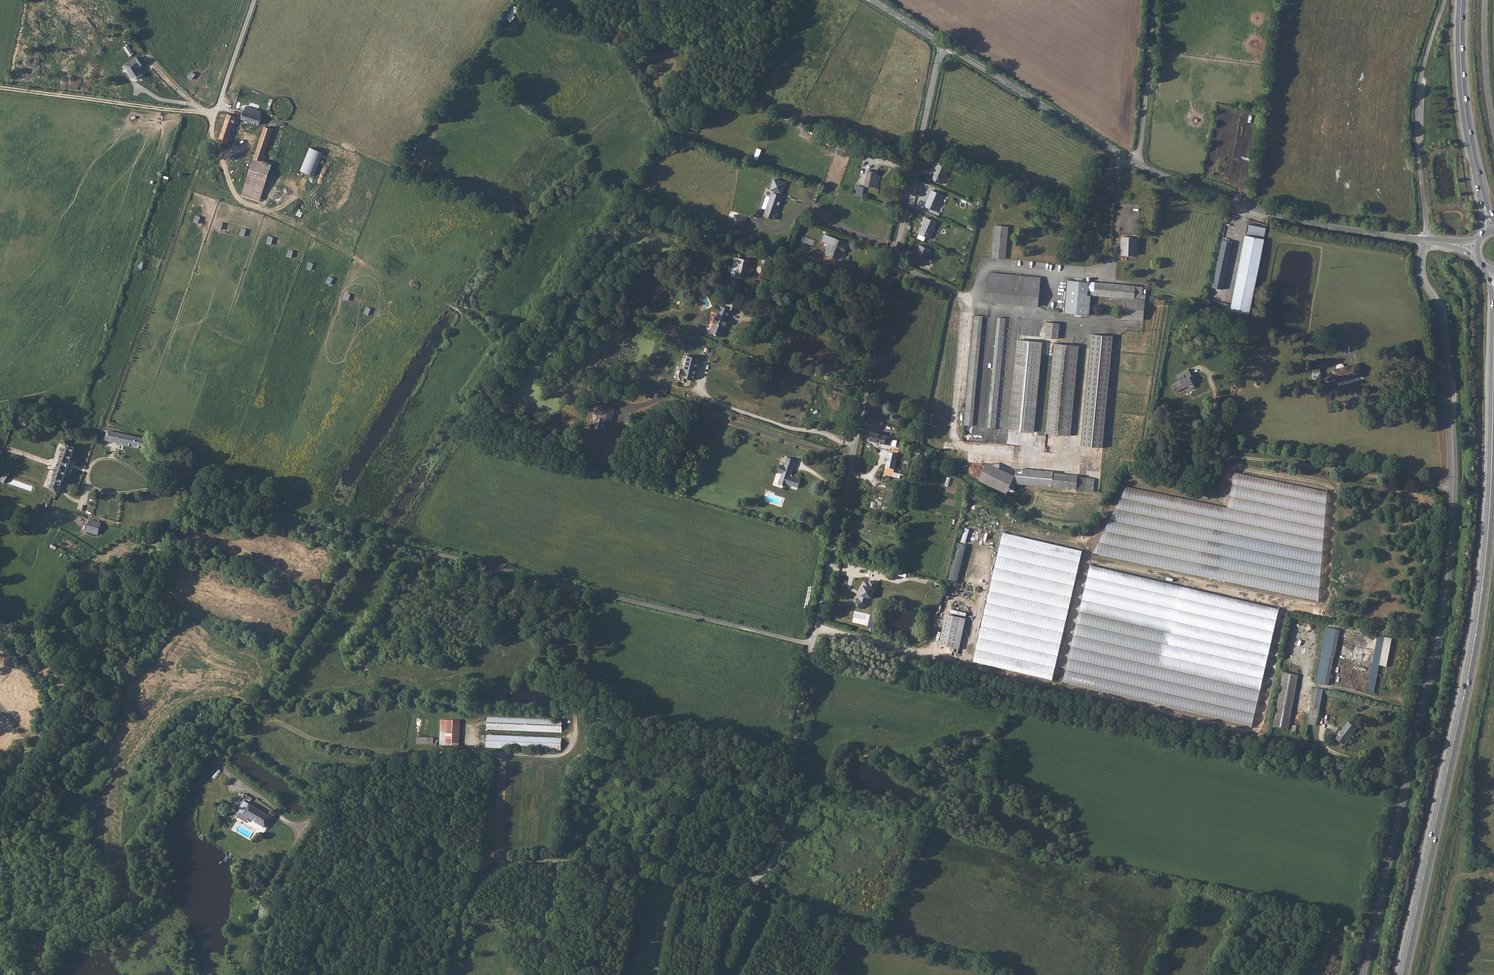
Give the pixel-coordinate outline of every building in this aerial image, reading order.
[(129,56),(134,54),(129,44),(124,47),(129,56)] [(681,55),(684,49),(675,45),(672,51),(681,55)] [(137,57),(125,64),(134,79),(143,74),(139,68),(142,66),(137,57)] [(262,111),(246,106),(244,113),(250,115),(252,111),(260,115),(262,111)] [(260,115),(252,111),(250,115),(244,113),(242,119),(259,125),(263,116),(260,115)] [(217,137),(225,140),(234,115),(226,112),(217,137)] [(264,127),(243,190),(254,193),(264,162),(263,161),(273,130),(264,127)] [(849,144),(838,140),(835,149),(845,153),(849,144)] [(264,162),(254,193),(243,190),(241,195),(260,202),(272,164),(264,162)] [(943,189),(950,172),(940,168),(933,185),(943,189)] [(863,185),(872,187),(875,173),(865,171),(863,185)] [(786,183),(775,179),(772,190),(776,191),(775,193),(773,193),(767,211),(769,211),(767,216),(777,220),(779,214),(777,214),(783,197),(780,196),(781,194),(782,194),(786,183)] [(855,195),(863,196),(864,186),(856,185),(855,195)] [(938,217),(945,200),(934,196),(928,213),(938,217)] [(931,242),(937,226),(927,223),(921,238),(931,242)] [(992,258),(1004,259),(1008,226),(995,225),(992,258)] [(1248,315),(1266,231),(1249,228),(1239,276),(1234,275),(1227,311),(1248,315)] [(845,248),(848,242),(825,233),(822,239),(826,241),(824,246),(826,247),(824,251),(826,253),(839,258),(843,247),(845,248)] [(1224,287),(1234,236),(1232,236),(1232,234),(1224,233),(1214,282),(1220,283),(1220,286),(1224,287)] [(1138,254),(1139,235),(1133,234),(1133,237),(1122,236),(1121,253),(1138,254)] [(926,270),(932,254),(922,249),(915,266),(926,270)] [(792,262),(804,266),(808,255),(796,251),(792,262)] [(771,266),(775,255),(768,253),(764,263),(771,266)] [(754,262),(743,260),(739,276),(737,276),(736,283),(743,284),(745,278),(751,279),(754,262)] [(991,274),(988,302),(1038,307),(1041,278),(991,274)] [(1142,290),(1142,286),(1089,281),(1088,291),(1095,292),(1095,295),(1124,298),(1122,318),(1143,319),(1146,291),(1142,290)] [(737,305),(726,301),(724,306),(716,303),(712,312),(715,313),(712,323),(713,324),(710,334),(722,339),(726,328),(722,327),(724,320),(726,321),(730,310),(735,312),(737,305)] [(982,317),(975,316),(966,418),(973,418),(982,317)] [(998,317),(989,419),(996,420),(1005,318),(998,317)] [(1059,323),(1046,321),(1045,337),(1058,338),(1059,323)] [(1018,429),(1025,429),(1033,327),(1026,326),(1018,429)] [(1102,447),(1112,336),(1093,335),(1082,445),(1102,447)] [(1071,434),(1078,345),(1054,343),(1047,432),(1071,434)] [(706,362),(695,359),(691,372),(687,371),(685,379),(698,383),(706,362)] [(1338,365),(1336,366),(1338,377),(1363,371),(1360,360),(1345,364),(1345,361),(1344,360),(1343,360),(1339,361),(1338,361),(1338,363),(1338,365)] [(1319,375),(1318,366),(1309,367),(1310,376),(1319,375)] [(1188,370),(1177,376),(1179,382),(1171,386),(1174,392),(1187,386),(1189,390),(1194,387),(1189,377),(1191,376),(1188,370)] [(615,407),(598,403),(595,414),(601,415),(598,431),(609,434),(615,407)] [(108,431),(105,440),(145,450),(148,440),(108,431)] [(890,444),(892,436),(872,432),(871,440),(890,444)] [(67,445),(69,440),(63,438),(62,443),(66,445),(53,482),(50,489),(57,494),(61,487),(75,448),(67,445)] [(892,452),(888,475),(897,477),(898,474),(894,473),(895,471),(898,472),(901,450),(900,450),(893,448),(892,452)] [(787,458),(785,466),(781,464),(778,474),(781,475),(778,486),(783,488),(784,486),(787,488),(788,486),(798,489),(801,479),(791,476),(796,461),(787,458)] [(1015,477),(987,464),(979,481),(1006,494),(1015,477)] [(1077,476),(1053,474),(1053,473),(1016,469),(1014,484),(1093,491),(1094,479),(1077,478),(1077,476)] [(1319,602),(1328,492),(1235,475),(1228,508),(1127,487),(1093,554),(1319,602)] [(98,535),(102,523),(89,520),(85,532),(98,535)] [(1081,551),(1002,534),(973,663),(1052,680),(1081,551)] [(957,543),(948,580),(957,582),(966,545),(957,543)] [(1279,609),(1090,566),(1063,683),(1252,727),(1279,609)] [(859,600),(856,603),(860,609),(866,605),(868,598),(871,599),(873,589),(875,590),(877,583),(870,581),(869,583),(865,582),(863,587),(862,587),(861,587),(860,592),(861,593),(862,593),(861,596),(860,596),(859,600)] [(946,616),(939,645),(958,650),(965,620),(946,616)] [(1339,630),(1326,628),(1316,683),(1328,686),(1339,630)] [(1385,638),(1379,637),(1367,693),(1373,694),(1385,638)] [(1298,675),(1284,673),(1274,727),(1288,729),(1298,675)] [(1322,689),(1314,688),(1308,724),(1316,726),(1322,689)] [(561,731),(562,720),(487,716),(486,727),(561,731)] [(461,721),(441,720),(440,745),(459,746),(461,721)] [(1335,740),(1345,747),(1348,743),(1347,741),(1356,728),(1348,722),(1335,740)] [(561,750),(562,738),(487,735),(486,747),(561,750)] [(271,816),(244,801),(238,811),(265,826),(271,816)] [(264,899),(257,909),(259,911),(254,918),(258,920),(269,902),(264,899)]
